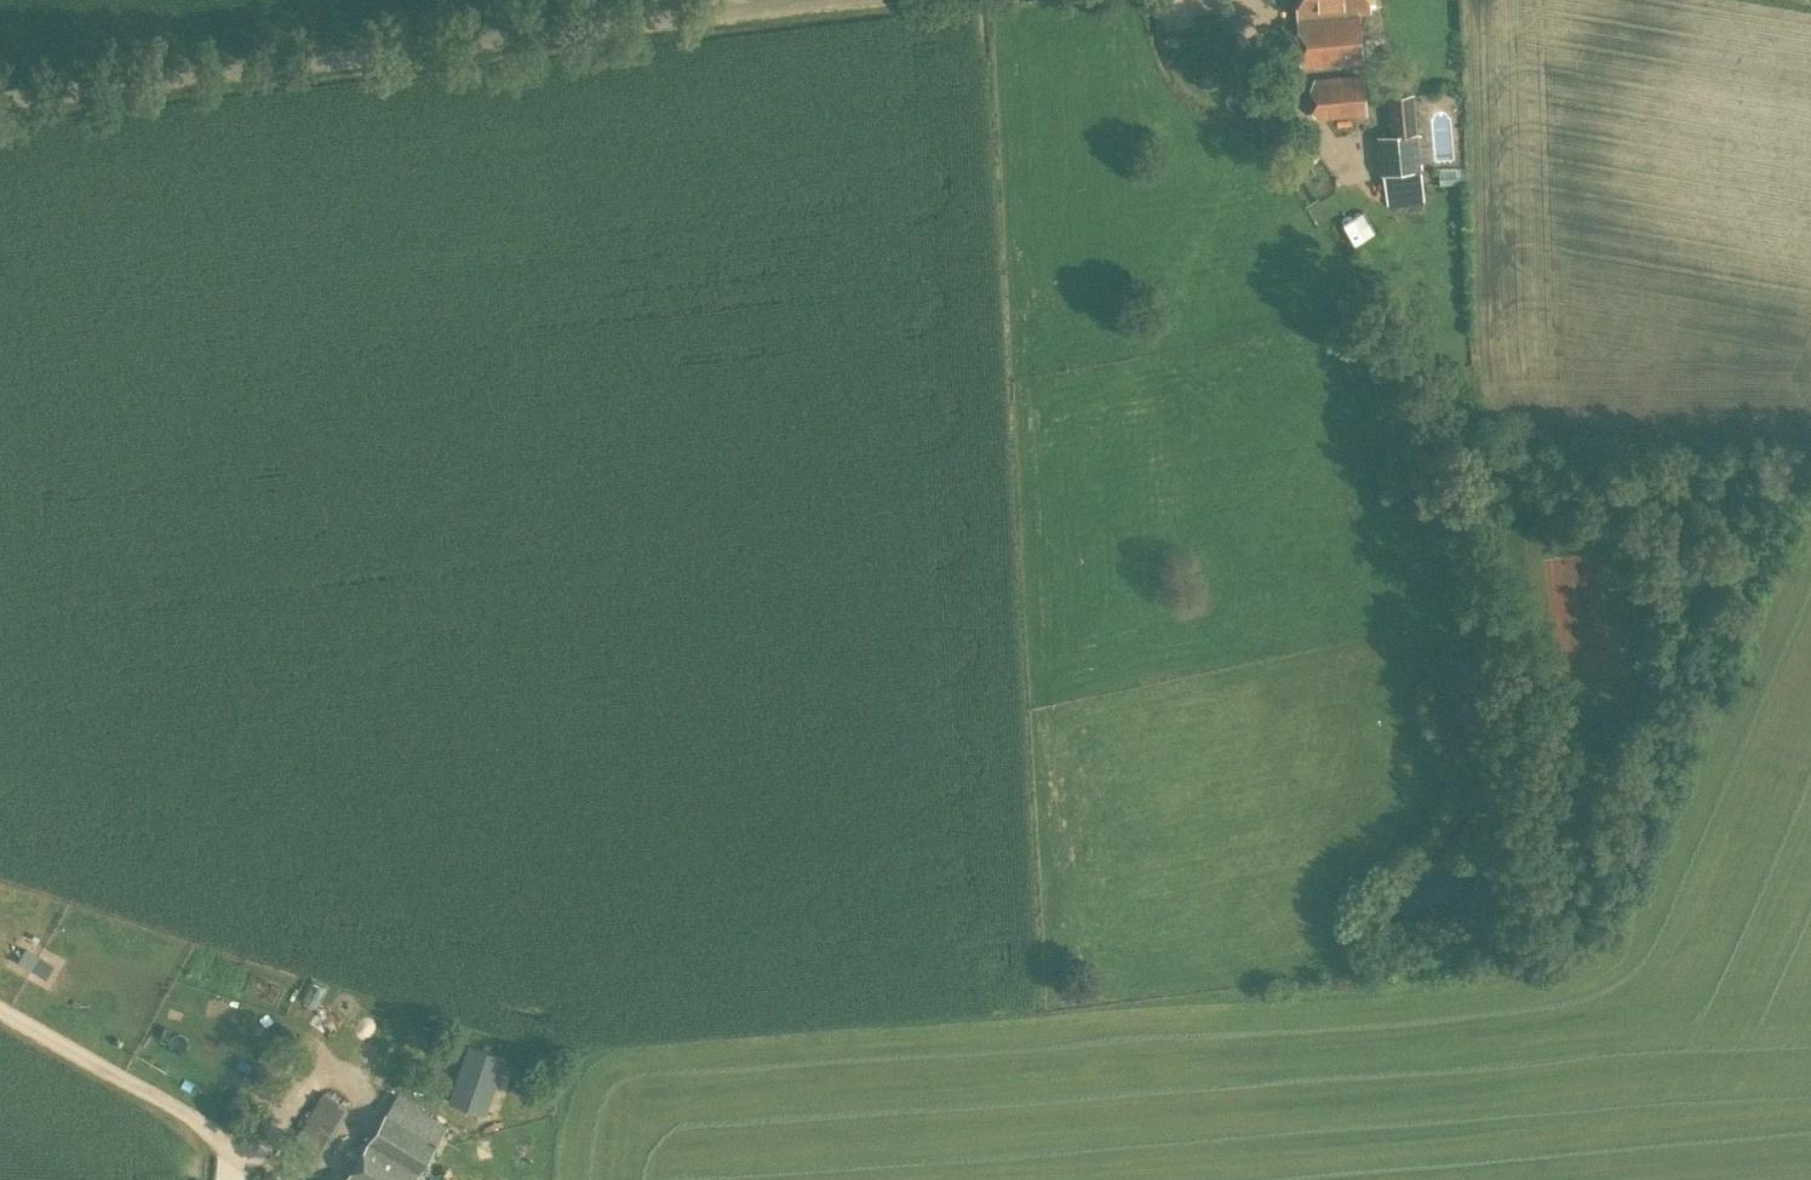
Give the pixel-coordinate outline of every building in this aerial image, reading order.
[(1361,61),(1357,11),(1369,10),(1368,0),(1297,0),(1302,65),(1361,61)] [(1362,73),(1314,77),(1317,119),(1366,114),(1362,73)] [(1422,188),(1413,92),(1387,94),(1390,135),(1391,134),(1395,172),(1383,173),(1385,195),(1396,194),(1396,190),(1422,188)] [(485,1114),(503,1059),(465,1047),(447,1101),(485,1114)] [(321,1091),(285,1154),(312,1170),(319,1157),(325,1146),(326,1147),(349,1107),(321,1091)] [(398,1095),(388,1111),(436,1141),(445,1124),(398,1095)] [(436,1141),(388,1111),(346,1179),(412,1179),(436,1141)]
